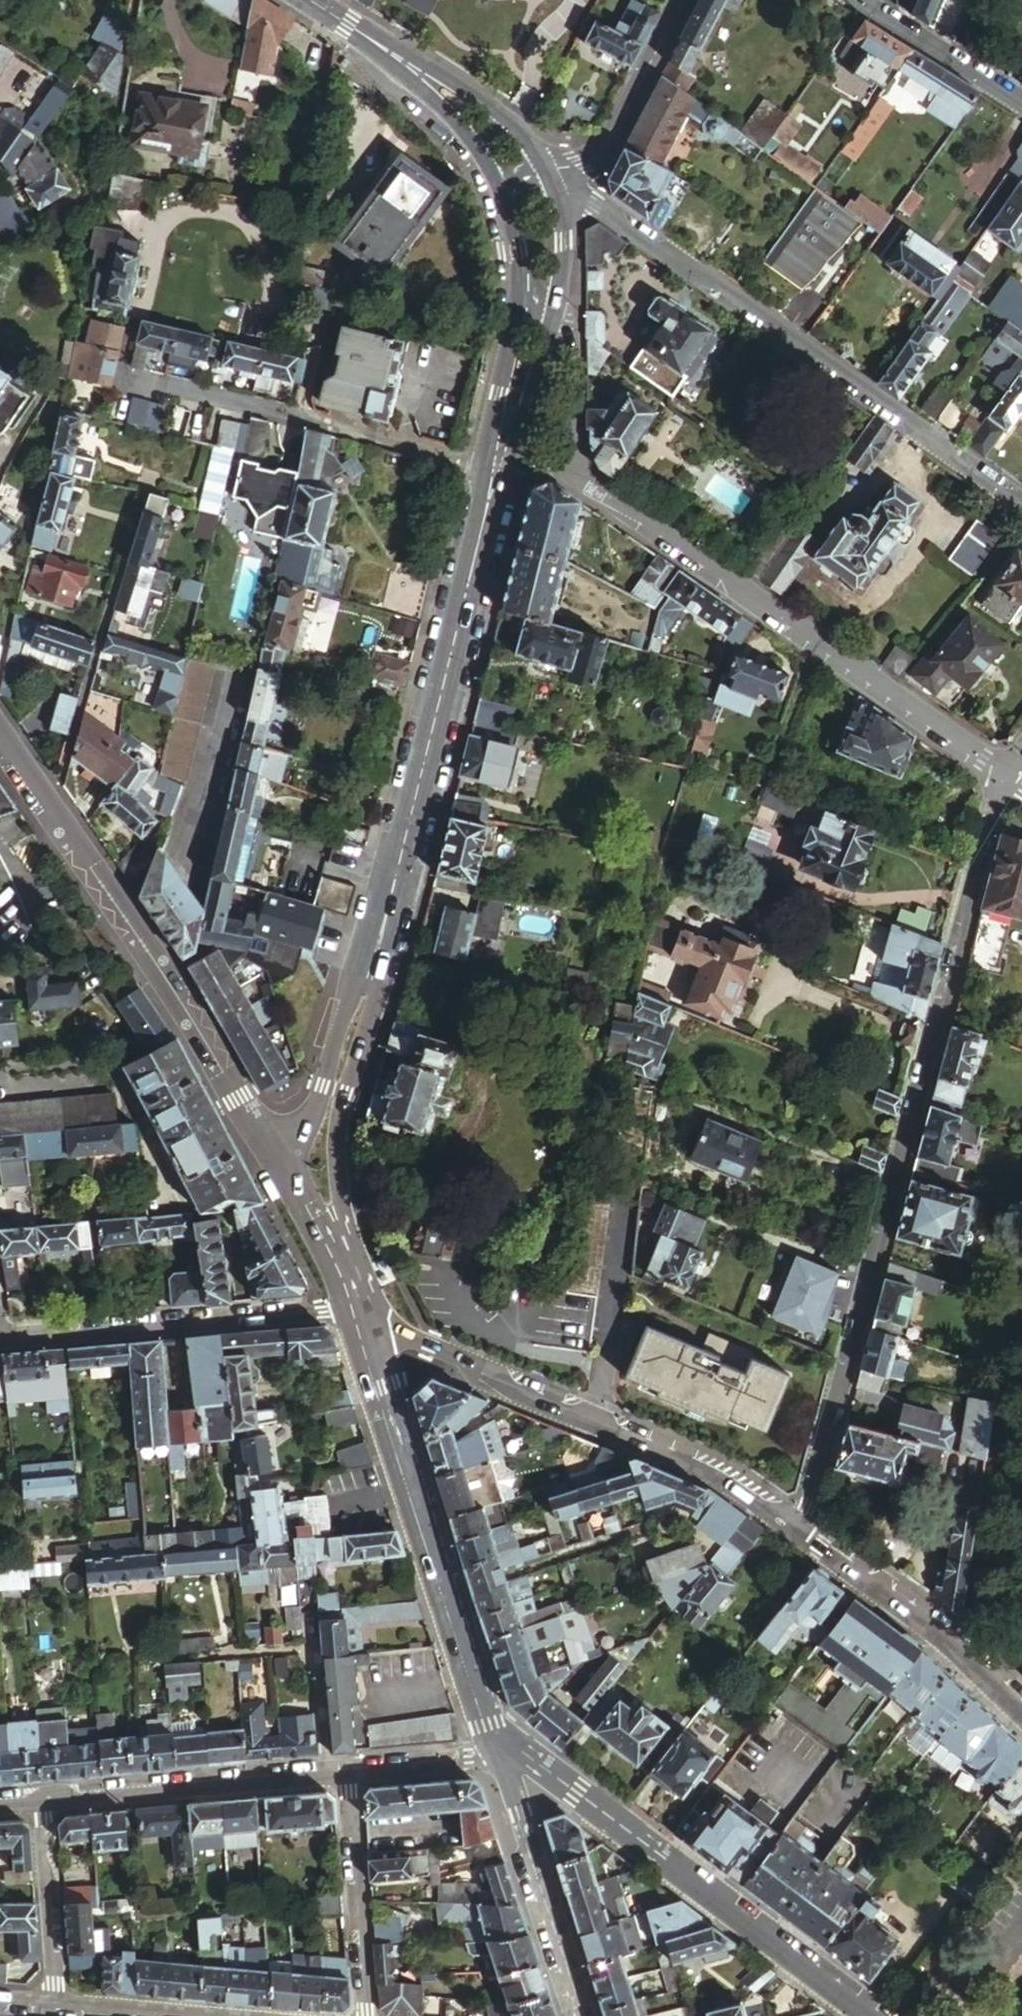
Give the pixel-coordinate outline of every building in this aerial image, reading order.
[(251,0),(209,0),(206,5),(246,29),(251,0)] [(257,0),(251,0),(246,29),(239,70),(278,76),(281,57),(278,57),(280,46),(295,24),(257,0)] [(376,0),(356,0),(371,10),(376,0)] [(661,14),(633,0),(632,0),(615,33),(597,23),(586,44),(633,68),(661,14)] [(668,61),(677,68),(682,72),(685,74),(694,78),(698,72),(690,68),(723,5),(730,3),(731,0),(698,0),(668,61)] [(939,0),(916,0),(910,15),(928,26),(929,24),(939,0)] [(957,0),(939,0),(929,24),(950,32),(957,0)] [(124,53),(128,25),(112,13),(96,34),(102,38),(124,53)] [(911,50),(857,17),(844,36),(866,50),(885,62),(870,85),(866,90),(878,98),(897,70),(911,50)] [(969,52),(978,58),(991,39),(974,28),(968,38),(969,52)] [(14,82),(27,60),(1,44),(3,40),(0,38),(0,73),(14,82)] [(118,95),(124,53),(102,38),(80,71),(118,95)] [(885,62),(866,50),(851,73),(870,85),(885,62)] [(979,93),(911,50),(897,70),(934,94),(925,109),(954,128),(979,93)] [(668,61),(662,74),(686,92),(694,78),(685,74),(682,72),(677,68),(668,61)] [(686,92),(662,74),(609,180),(613,193),(663,228),(679,206),(665,195),(686,166),(672,155),(669,159),(657,150),(681,119),(687,123),(695,110),(716,125),(720,128),(718,131),(719,138),(730,145),(739,142),(759,156),(766,148),(742,131),(686,92)] [(205,104),(141,94),(136,143),(198,152),(205,104)] [(767,95),(742,131),(766,148),(776,134),(790,113),(767,95)] [(886,103),(878,98),(843,148),(852,153),(886,103)] [(256,108),(233,103),(232,112),(255,116),(256,108)] [(686,166),(716,125),(695,110),(687,123),(681,119),(657,150),(669,159),(672,155),(686,166)] [(16,168),(34,140),(34,137),(34,136),(33,133),(31,132),(30,131),(29,131),(28,130),(26,130),(24,130),(21,132),(18,134),(3,116),(1,114),(0,115),(0,153),(14,171),(16,168)] [(74,185),(38,134),(34,140),(16,168),(42,207),(74,185)] [(776,134),(766,148),(775,154),(784,140),(776,134)] [(1012,153),(1013,161),(969,223),(977,229),(982,221),(988,225),(1020,179),(1021,176),(1021,138),(1012,153)] [(444,183),(402,154),(336,242),(378,273),(444,183)] [(16,168),(14,171),(8,181),(33,213),(42,207),(16,168)] [(155,179),(115,172),(110,200),(149,208),(155,179)] [(4,179),(0,182),(0,219),(11,233),(31,218),(4,179)] [(1020,179),(988,225),(1018,245),(1021,239),(1021,181),(1020,179)] [(924,192),(914,184),(901,203),(912,210),(924,192)] [(882,229),(890,218),(858,196),(851,207),(882,229)] [(950,278),(961,262),(904,221),(880,253),(893,262),(892,267),(898,271),(902,269),(938,295),(950,278)] [(625,241),(600,222),(585,229),(586,262),(600,262),(602,259),(601,250),(608,246),(615,251),(619,250),(625,241)] [(104,269),(96,306),(127,313),(143,241),(103,233),(100,245),(104,246),(99,268),(104,269)] [(973,246),(961,262),(950,278),(966,289),(989,257),(973,246)] [(586,268),(586,284),(601,283),(603,281),(601,270),(597,267),(586,268)] [(326,273),(302,269),(300,285),(300,284),(324,288),(326,273)] [(985,302),(1007,318),(1019,326),(1021,323),(1021,286),(1004,274),(985,302)] [(966,289),(950,278),(938,295),(931,305),(878,380),(896,393),(928,349),(934,354),(947,335),(937,328),(966,289)] [(664,322),(651,342),(656,345),(641,364),(645,367),(641,373),(644,375),(673,396),(687,375),(682,372),(711,331),(663,295),(657,296),(649,307),(653,314),(664,322)] [(587,308),(587,336),(599,344),(603,337),(602,307),(587,308)] [(179,326),(144,317),(136,354),(134,364),(144,366),(149,344),(173,349),(179,326)] [(89,343),(119,350),(125,326),(94,318),(89,343)] [(1007,318),(994,335),(980,354),(1001,369),(994,379),(1005,386),(1015,371),(1021,361),(1021,328),(1019,326),(1007,318)] [(399,339),(338,325),(333,350),(337,351),(329,381),(325,380),(320,400),(386,416),(394,384),(388,382),(399,339)] [(222,336),(179,326),(173,349),(199,355),(209,358),(211,350),(218,353),(222,336)] [(231,338),(222,336),(218,353),(215,368),(227,371),(228,363),(225,362),(231,338)] [(587,336),(588,366),(597,372),(610,352),(599,344),(587,336)] [(266,347),(231,338),(225,362),(228,363),(246,367),(245,373),(259,377),(266,347)] [(80,342),(74,374),(112,383),(119,350),(89,343),(80,342)] [(651,342),(632,367),(641,373),(645,367),(641,364),(656,345),(651,342)] [(309,357),(266,347),(259,377),(258,383),(273,387),(276,375),(303,381),(309,357)] [(196,368),(199,355),(173,349),(171,362),(196,368)] [(0,361),(0,433),(3,432),(8,429),(18,412),(27,417),(40,395),(31,390),(42,372),(17,357),(11,368),(0,361)] [(1015,371),(1005,386),(977,427),(998,441),(1006,428),(1009,430),(1021,411),(1021,361),(1015,371)] [(604,465),(614,472),(658,409),(656,408),(665,396),(638,377),(629,391),(622,385),(603,414),(589,403),(589,442),(604,465)] [(917,407),(934,419),(951,395),(934,382),(917,407)] [(162,429),(168,401),(136,394),(130,421),(162,429)] [(87,411),(67,406),(54,466),(75,470),(79,453),(87,411)] [(179,411),(174,432),(189,435),(193,414),(179,411)] [(273,418),(255,413),(246,449),(265,454),(273,418)] [(223,416),(217,442),(237,447),(243,421),(223,416)] [(900,434),(875,416),(846,456),(872,474),(900,434)] [(286,535),(277,574),(311,584),(313,585),(335,485),(316,480),(319,469),(320,467),(315,465),(323,430),(308,426),(299,469),(286,535)] [(339,434),(323,430),(315,465),(320,467),(319,469),(332,472),(345,466),(336,446),(339,434)] [(217,442),(202,505),(215,510),(222,512),(237,447),(217,442)] [(84,455),(79,453),(75,470),(80,472),(96,475),(103,471),(105,462),(97,453),(88,451),(84,455)] [(286,535),(299,469),(280,465),(274,470),(259,466),(260,461),(243,457),(234,494),(245,496),(257,515),(254,527),(286,535)] [(75,470),(54,466),(46,503),(35,548),(46,551),(48,545),(57,548),(61,526),(66,526),(80,472),(75,470)] [(515,547),(565,561),(579,503),(550,482),(530,486),(515,547)] [(916,504),(891,484),(864,521),(859,516),(852,515),(850,518),(842,512),(812,554),(856,586),(866,570),(870,573),(872,569),(882,576),(886,576),(894,564),(893,560),(883,553),(893,540),(903,548),(908,546),(916,536),(916,532),(905,525),(908,521),(905,518),(916,504)] [(171,495),(153,489),(150,500),(168,505),(171,495)] [(165,514),(148,509),(134,559),(150,564),(165,514)] [(222,512),(215,510),(212,518),(220,520),(222,512)] [(0,511),(0,549),(18,525),(0,511)] [(1002,531),(980,515),(951,555),(974,571),(1002,531)] [(760,576),(781,590),(815,541),(795,527),(776,554),(760,576)] [(760,576),(776,554),(760,543),(744,565),(760,576)] [(500,607),(524,614),(550,622),(556,596),(563,598),(566,589),(559,587),(565,561),(515,547),(500,607)] [(85,581),(91,563),(52,552),(47,566),(39,564),(31,590),(74,603),(82,580),(85,581)] [(996,586),(1021,604),(1021,556),(1017,552),(995,585),(996,586)] [(673,569),(657,558),(630,595),(648,605),(673,569)] [(150,564),(134,559),(125,591),(119,613),(140,618),(155,565),(150,564)] [(655,608),(665,594),(663,592),(678,572),(673,569),(648,605),(655,608)] [(424,611),(433,578),(401,570),(394,603),(424,611)] [(726,636),(740,617),(678,572),(663,592),(665,594),(726,636)] [(206,579),(185,573),(181,591),(202,596),(206,579)] [(311,584),(277,574),(262,645),(284,649),(286,649),(293,615),(297,598),(307,600),(311,584)] [(1021,605),(1021,604),(996,586),(981,606),(1007,625),(1021,605)] [(422,617),(398,610),(394,624),(418,632),(422,617)] [(91,673),(101,637),(20,611),(5,674),(12,676),(15,670),(18,671),(25,643),(33,646),(31,653),(91,673)] [(591,684),(604,638),(550,622),(524,614),(512,653),(547,663),(545,671),(591,684)] [(909,681),(932,697),(951,672),(967,685),(970,682),(972,684),(976,683),(981,676),(980,671),(978,669),(1001,640),(968,614),(930,663),(925,659),(909,681)] [(303,617),(293,615),(286,649),(296,652),(303,617)] [(753,626),(740,617),(726,636),(724,642),(737,650),(753,626)] [(185,671),(189,654),(188,654),(114,632),(109,649),(129,655),(130,661),(148,666),(153,665),(153,662),(185,671)] [(902,676),(919,655),(902,641),(884,663),(902,676)] [(284,649),(262,645),(257,669),(242,740),(264,744),(284,649)] [(377,673),(407,681),(412,659),(381,651),(375,673),(377,673)] [(216,660),(189,654),(185,671),(177,710),(204,716),(216,660)] [(706,699),(689,758),(704,764),(722,705),(747,714),(756,693),(777,701),(787,675),(734,654),(725,674),(728,675),(724,685),(719,683),(712,701),(706,699)] [(401,703),(407,681),(377,673),(373,695),(401,703)] [(706,693),(710,681),(698,677),(694,689),(706,693)] [(75,730),(84,696),(65,690),(56,725),(75,730)] [(912,737),(858,700),(837,749),(898,776),(908,753),(905,752),(912,737)] [(666,723),(668,715),(665,710),(659,708),(653,712),(651,719),(654,724),(660,726),(666,723)] [(177,710),(177,713),(173,732),(164,769),(193,775),(204,716),(177,710)] [(127,741),(91,713),(79,757),(118,785),(138,756),(134,753),(124,747),(127,741)] [(480,734),(482,721),(473,719),(459,773),(505,784),(514,745),(481,737),(480,734)] [(264,744),(242,740),(236,768),(255,772),(258,757),(276,762),(280,749),(264,744)] [(138,749),(127,741),(124,747),(134,753),(138,749)] [(139,755),(138,756),(118,785),(107,800),(146,836),(162,818),(149,805),(154,795),(144,786),(158,768),(139,755)] [(255,772),(236,768),(233,782),(228,806),(247,810),(249,811),(257,773),(255,772)] [(189,781),(164,772),(162,780),(175,786),(167,807),(177,810),(189,781)] [(17,806),(7,793),(0,782),(0,813),(17,806)] [(797,799),(766,788),(765,787),(754,817),(771,823),(777,809),(791,814),(797,799)] [(453,798),(450,812),(478,818),(481,803),(453,798)] [(247,810),(228,806),(216,861),(213,874),(237,880),(251,824),(244,822),(247,810)] [(868,827),(823,810),(815,830),(811,828),(808,829),(801,846),(808,849),(802,865),(849,883),(850,881),(853,882),(854,884),(856,883),(856,881),(862,879),(862,880),(865,878),(864,877),(865,873),(867,872),(867,870),(865,870),(863,865),(864,864),(862,862),(861,863),(858,861),(858,859),(856,858),(868,827)] [(432,885),(441,887),(454,889),(467,892),(480,894),(482,882),(473,880),(488,820),(478,818),(450,812),(432,885)] [(1021,917),(1021,838),(1000,832),(980,906),(1021,917)] [(637,848),(624,845),(621,855),(635,858),(637,848)] [(169,931),(187,958),(197,951),(200,938),(205,910),(163,847),(144,894),(169,931)] [(237,880),(213,874),(205,910),(200,938),(226,941),(249,943),(264,887),(255,884),(247,918),(226,913),(229,906),(231,906),(237,880)] [(321,875),(314,901),(323,903),(345,910),(352,884),(321,875)] [(436,907),(441,887),(432,885),(426,905),(436,907)] [(314,901),(264,887),(249,943),(247,953),(253,959),(261,965),(268,982),(295,970),(301,947),(310,949),(323,903),(314,901)] [(462,909),(467,892),(454,889),(449,906),(445,905),(434,948),(465,956),(476,912),(462,909)] [(791,926),(806,905),(793,896),(778,916),(791,926)] [(495,941),(503,903),(484,899),(477,938),(495,941)] [(980,906),(969,947),(1020,960),(1021,954),(1021,917),(980,906)] [(722,944),(656,918),(654,929),(650,946),(702,968),(688,1004),(722,1018),(729,1002),(736,1005),(746,980),(752,978),(758,965),(754,960),(755,958),(722,944)] [(920,1017),(940,941),(899,926),(886,961),(911,970),(904,994),(890,988),(885,1002),(920,1017)] [(727,932),(722,944),(755,958),(760,945),(727,932)] [(232,967),(247,953),(249,943),(226,941),(224,951),(221,951),(220,950),(219,949),(191,965),(202,983),(227,969),(232,967)] [(253,959),(247,953),(232,967),(227,969),(202,983),(214,1004),(243,987),(241,985),(251,979),(253,959)] [(25,967),(31,1010),(41,1009),(82,1005),(79,978),(54,981),(52,964),(30,966),(25,967)] [(152,1048),(176,1035),(131,970),(108,986),(152,1048)] [(273,996),(268,982),(262,984),(268,998),(273,996)] [(643,982),(640,994),(657,1000),(661,990),(643,982)] [(225,1022),(253,1006),(243,987),(214,1004),(219,1012),(225,1022)] [(657,1000),(670,1005),(674,996),(661,990),(657,1000)] [(627,1068),(647,1076),(653,1061),(656,1062),(670,1029),(665,1026),(673,1007),(670,1005),(657,1000),(640,994),(637,1011),(628,1060),(627,1068)] [(0,997),(0,1044),(19,1041),(13,996),(0,997)] [(275,1001),(273,996),(268,998),(257,1005),(269,1026),(282,1019),(275,1001)] [(225,1022),(237,1043),(265,1028),(269,1026),(257,1005),(253,1006),(225,1022)] [(609,1056),(628,1060),(637,1011),(619,1007),(609,1056)] [(395,1018),(387,1046),(408,1052),(403,1071),(392,1068),(389,1079),(379,1076),(368,1115),(426,1132),(426,1130),(433,1132),(439,1110),(452,1114),(455,1103),(455,1100),(454,1097),(453,1095),(451,1094),(444,1093),(458,1042),(430,1034),(432,1028),(395,1018)] [(299,1065),(282,1019),(269,1026),(265,1028),(289,1071),(299,1065)] [(928,1104),(956,1114),(965,1082),(966,1082),(971,1062),(973,1062),(976,1049),(974,1049),(979,1032),(949,1024),(928,1104)] [(289,1071),(265,1028),(237,1043),(262,1087),(289,1071)] [(164,1138),(216,1110),(178,1035),(176,1035),(152,1048),(125,1062),(164,1138)] [(637,1096),(639,1088),(624,1085),(623,1093),(637,1096)] [(899,1096),(879,1088),(872,1105),(895,1114),(899,1096)] [(115,1092),(16,1100),(0,1102),(0,1133),(23,1130),(118,1121),(115,1092)] [(956,1114),(928,1104),(912,1164),(910,1170),(953,1182),(958,1166),(946,1163),(959,1115),(956,1114)] [(233,1205),(262,1199),(240,1158),(216,1110),(164,1138),(201,1208),(202,1211),(217,1208),(233,1205)] [(744,1182),(760,1141),(704,1119),(688,1160),(744,1182)] [(118,1121),(23,1130),(27,1157),(139,1146),(135,1120),(118,1121)] [(0,1133),(0,1170),(6,1217),(0,1218),(0,1229),(15,1227),(37,1225),(27,1157),(23,1130),(0,1133)] [(879,1171),(884,1154),(862,1145),(856,1161),(879,1171)] [(964,1214),(970,1193),(909,1177),(893,1234),(958,1252),(967,1215),(964,1214)] [(682,1193),(671,1188),(667,1217),(674,1218),(675,1214),(679,1214),(682,1193)] [(284,1241),(262,1199),(233,1205),(238,1227),(244,1223),(251,1234),(241,1240),(248,1275),(261,1269),(268,1282),(257,1288),(256,1285),(249,1285),(250,1291),(257,1290),(257,1298),(301,1293),(306,1284),(284,1241)] [(199,1255),(200,1263),(205,1302),(222,1301),(228,1301),(227,1292),(228,1292),(217,1208),(202,1211),(201,1208),(193,1210),(196,1229),(199,1255)] [(147,1212),(136,1214),(139,1238),(144,1238),(196,1229),(193,1210),(172,1213),(147,1212)] [(139,1238),(136,1214),(96,1218),(102,1261),(115,1259),(113,1243),(139,1238)] [(87,1219),(37,1225),(40,1249),(76,1245),(82,1288),(96,1286),(96,1283),(87,1219)] [(643,1279),(668,1290),(671,1283),(696,1293),(705,1269),(715,1273),(721,1259),(653,1230),(653,1229),(638,1222),(637,1233),(651,1239),(652,1237),(658,1239),(643,1279)] [(0,1229),(0,1252),(0,1254),(40,1249),(37,1225),(15,1227),(0,1229)] [(856,1261),(826,1249),(820,1265),(851,1278),(856,1261)] [(912,1269),(887,1260),(870,1325),(895,1334),(898,1321),(902,1322),(912,1284),(909,1283),(912,1269)] [(205,1302),(200,1263),(194,1263),(186,1264),(186,1269),(173,1270),(169,1276),(171,1305),(205,1302)] [(927,1277),(914,1319),(952,1331),(965,1289),(927,1277)] [(49,1316),(44,1283),(27,1286),(31,1317),(49,1316)] [(18,1296),(8,1297),(10,1311),(20,1309),(18,1296)] [(286,1328),(288,1350),(289,1356),(314,1353),(336,1351),(329,1329),(321,1325),(286,1328)] [(859,1366),(885,1373),(895,1334),(870,1325),(859,1366)] [(265,1330),(266,1351),(288,1350),(286,1328),(265,1330)] [(777,1407),(792,1369),(752,1354),(746,1370),(718,1359),(720,1355),(649,1329),(631,1377),(647,1383),(649,1378),(665,1385),(662,1394),(690,1405),(692,1400),(732,1415),(735,1406),(754,1413),(752,1418),(768,1424),(774,1406),(777,1407)] [(247,1353),(266,1351),(265,1330),(243,1332),(245,1353),(247,1353)] [(220,1334),(223,1356),(245,1353),(243,1332),(220,1334)] [(220,1334),(188,1337),(195,1397),(212,1405),(228,1403),(223,1356),(220,1334)] [(129,1342),(131,1361),(137,1446),(168,1444),(165,1409),(160,1339),(129,1342)] [(67,1347),(69,1366),(131,1361),(129,1342),(67,1347)] [(47,1411),(69,1409),(62,1348),(45,1349),(48,1372),(43,1373),(45,1396),(47,1411)] [(14,1399),(45,1396),(43,1373),(48,1372),(45,1349),(2,1352),(5,1380),(8,1399),(9,1414),(16,1414),(14,1399)] [(336,1351),(314,1353),(315,1366),(340,1363),(336,1351)] [(228,1403),(231,1426),(253,1423),(276,1419),(275,1411),(268,1408),(254,1410),(251,1382),(256,1382),(259,1378),(259,1369),(254,1365),(249,1365),(247,1353),(245,1353),(223,1356),(228,1403)] [(880,1390),(885,1373),(859,1366),(854,1384),(880,1390)] [(412,1393),(425,1434),(447,1414),(450,1425),(458,1419),(461,1422),(487,1399),(431,1376),(412,1393)] [(327,1409),(354,1404),(348,1388),(323,1393),(327,1409)] [(984,1456),(992,1402),(969,1395),(962,1435),(934,1427),(939,1412),(904,1403),(896,1433),(941,1445),(984,1456)] [(195,1397),(196,1406),(199,1440),(232,1436),(231,1426),(228,1403),(212,1405),(195,1397)] [(360,1422),(354,1404),(327,1409),(324,1410),(327,1428),(360,1422)] [(168,1444),(170,1470),(185,1469),(183,1442),(199,1440),(196,1406),(165,1409),(168,1444)] [(485,1415),(489,1421),(512,1409),(503,1406),(485,1415)] [(425,1434),(436,1474),(494,1458),(489,1442),(483,1444),(478,1427),(455,1440),(450,1425),(447,1414),(425,1434)] [(896,1433),(845,1420),(833,1466),(894,1482),(905,1443),(917,1446),(915,1452),(937,1457),(941,1445),(896,1433)] [(231,1426),(232,1436),(238,1483),(255,1481),(254,1471),(270,1469),(266,1434),(255,1436),(253,1423),(231,1426)] [(593,1442),(576,1436),(563,1439),(564,1443),(558,1456),(564,1475),(581,1470),(593,1442)] [(373,1463),(366,1441),(334,1447),(338,1469),(373,1463)] [(599,1469),(629,1460),(634,1459),(601,1446),(595,1460),(597,1470),(599,1469)] [(449,1514),(496,1500),(513,1495),(501,1456),(494,1458),(436,1474),(449,1514)] [(706,1488),(634,1459),(629,1460),(638,1490),(642,1506),(664,1500),(665,1500),(666,1503),(689,1512),(702,1518),(698,1523),(723,1541),(743,1515),(706,1488)] [(608,1499),(638,1490),(629,1460),(599,1469),(608,1499)] [(42,1463),(15,1465),(16,1476),(22,1475),(24,1496),(76,1492),(74,1471),(72,1471),(71,1461),(59,1462),(52,1462),(42,1463)] [(599,1469),(597,1470),(572,1477),(581,1508),(608,1499),(599,1469)] [(552,1516),(581,1508),(572,1477),(541,1487),(550,1511),(552,1516)] [(244,1542),(261,1540),(282,1538),(280,1520),(281,1519),(280,1513),(300,1511),(302,1522),(296,1523),(297,1536),(313,1535),(331,1533),(326,1493),(304,1496),(304,1499),(278,1502),(276,1486),(275,1486),(274,1479),(255,1481),(238,1483),(242,1525),(244,1542)] [(538,1504),(541,1513),(550,1511),(541,1487),(533,1489),(537,1504),(538,1504)] [(959,1613),(977,1495),(970,1494),(969,1504),(956,1502),(947,1556),(939,1561),(933,1595),(959,1613)] [(449,1514),(456,1539),(487,1530),(484,1518),(500,1514),(496,1500),(449,1514)] [(142,1517),(142,1506),(103,1510),(104,1520),(142,1517)] [(636,1523),(646,1520),(643,1510),(636,1512),(633,1516),(636,1523)] [(548,1537),(558,1534),(552,1516),(550,1511),(541,1513),(548,1537)] [(759,1527),(743,1515),(723,1541),(707,1561),(672,1605),(697,1625),(732,1580),(723,1573),(759,1527)] [(210,1545),(209,1529),(208,1524),(208,1519),(199,1520),(200,1530),(175,1532),(176,1548),(210,1545)] [(517,1548),(517,1546),(510,1523),(487,1530),(456,1539),(464,1565),(493,1556),(495,1554),(517,1548)] [(236,1542),(244,1542),(242,1525),(209,1529),(210,1545),(236,1542)] [(591,1538),(586,1525),(580,1527),(578,1538),(580,1542),(591,1538)] [(403,1551),(395,1527),(331,1533),(313,1535),(316,1556),(347,1553),(347,1556),(403,1551)] [(144,1535),(144,1536),(145,1551),(161,1550),(176,1548),(175,1532),(174,1528),(167,1528),(167,1532),(144,1535)] [(548,1537),(552,1551),(562,1547),(558,1534),(548,1537)] [(316,1558),(316,1556),(313,1535),(297,1536),(295,1536),(297,1559),(298,1570),(316,1568),(315,1558),(316,1558)] [(144,1536),(89,1541),(89,1543),(91,1557),(86,1557),(88,1582),(163,1575),(161,1550),(145,1551),(144,1536)] [(297,1559),(295,1536),(282,1538),(261,1540),(263,1562),(267,1562),(269,1577),(269,1580),(275,1579),(280,1582),(285,1578),(298,1577),(298,1570),(297,1559)] [(656,1579),(707,1561),(697,1541),(685,1546),(678,1548),(675,1540),(674,1538),(665,1541),(668,1551),(647,1558),(654,1580),(656,1579)] [(678,1548),(685,1546),(682,1538),(675,1540),(678,1548)] [(244,1542),(236,1542),(238,1565),(251,1564),(253,1579),(269,1577),(267,1562),(263,1562),(261,1540),(244,1542)] [(161,1550),(163,1575),(164,1583),(207,1579),(206,1568),(238,1565),(236,1542),(210,1545),(176,1548),(161,1550)] [(86,1557),(91,1557),(89,1543),(57,1546),(58,1559),(86,1557)] [(30,1562),(53,1560),(52,1547),(28,1549),(30,1562)] [(471,1589),(502,1580),(498,1568),(521,1561),(517,1548),(495,1554),(493,1556),(464,1565),(471,1589)] [(566,1585),(574,1582),(566,1560),(558,1562),(566,1585)] [(672,1605),(707,1561),(656,1579),(672,1605)] [(238,1565),(239,1580),(253,1579),(251,1564),(238,1565)] [(851,1595),(812,1566),(755,1636),(767,1646),(779,1632),(785,1636),(799,1619),(807,1609),(816,1617),(828,1626),(851,1595)] [(479,1613),(509,1603),(517,1601),(515,1596),(507,1598),(502,1580),(471,1589),(479,1613)] [(378,1586),(379,1603),(418,1600),(413,1582),(378,1586)] [(318,1591),(319,1608),(339,1606),(338,1590),(318,1591)] [(851,1595),(828,1626),(793,1672),(794,1672),(772,1701),(840,1752),(886,1692),(920,1646),(919,1645),(851,1595)] [(424,1616),(418,1600),(379,1603),(371,1603),(373,1621),(424,1616)] [(487,1639),(532,1623),(562,1613),(558,1602),(513,1617),(509,1603),(479,1613),(487,1639)] [(301,1633),(300,1624),(299,1605),(288,1606),(289,1624),(294,1624),(295,1634),(301,1633)] [(322,1638),(323,1656),(347,1654),(343,1606),(339,1606),(319,1608),(322,1638)] [(811,1622),(816,1617),(807,1609),(799,1619),(804,1624),(811,1622)] [(487,1639),(494,1662),(523,1653),(538,1647),(539,1646),(532,1623),(487,1639)] [(268,1643),(281,1642),(280,1625),(273,1626),(267,1626),(268,1643)] [(245,1629),(246,1642),(257,1642),(256,1628),(245,1629)] [(579,1660),(585,1658),(583,1650),(579,1639),(562,1636),(571,1663),(579,1660)] [(214,1649),(213,1638),(168,1642),(167,1642),(168,1653),(214,1649)] [(645,1638),(621,1646),(623,1654),(618,1660),(614,1656),(608,1658),(578,1696),(591,1706),(607,1687),(645,1638)] [(945,1669),(920,1646),(886,1692),(912,1713),(945,1669)] [(494,1662),(502,1686),(532,1676),(530,1671),(544,1667),(538,1647),(523,1653),(494,1662)] [(595,1647),(583,1650),(585,1658),(597,1654),(595,1647)] [(331,1752),(355,1749),(351,1702),(360,1701),(357,1664),(370,1663),(369,1652),(347,1654),(323,1656),(331,1752)] [(524,1717),(547,1692),(579,1660),(571,1663),(532,1676),(502,1686),(508,1704),(524,1717)] [(199,1662),(170,1665),(166,1665),(169,1696),(169,1701),(174,1701),(186,1699),(185,1683),(200,1682),(199,1662)] [(912,1713),(904,1723),(909,1728),(915,1720),(936,1736),(969,1693),(945,1669),(912,1713)] [(712,1709),(726,1692),(717,1685),(702,1702),(712,1709)] [(607,1687),(591,1706),(582,1719),(647,1771),(682,1728),(689,1719),(684,1715),(679,1721),(672,1715),(666,1723),(634,1697),(628,1704),(607,1687)] [(560,1745),(582,1719),(547,1692),(524,1717),(560,1745)] [(969,1693),(936,1736),(925,1750),(930,1753),(929,1756),(950,1772),(958,1761),(993,1715),(969,1693)] [(281,1756),(280,1735),(268,1737),(266,1728),(263,1729),(261,1703),(241,1704),(242,1729),(245,1759),(281,1756)] [(174,1765),(172,1736),(171,1725),(171,1722),(170,1713),(157,1714),(163,1731),(129,1735),(132,1769),(174,1765)] [(370,1748),(456,1741),(452,1714),(369,1723),(370,1748)] [(958,1761),(968,1771),(966,1773),(966,1780),(970,1785),(978,1786),(980,1783),(991,1794),(1021,1753),(1021,1743),(993,1715),(958,1761)] [(40,1777),(37,1732),(35,1719),(7,1722),(13,1780),(40,1777)] [(132,1769),(129,1735),(105,1737),(106,1719),(96,1720),(97,1726),(101,1772),(132,1769)] [(171,1725),(172,1736),(195,1734),(194,1720),(171,1722),(171,1725)] [(13,1780),(7,1722),(0,1722),(0,1781),(13,1780)] [(210,1762),(245,1759),(242,1729),(219,1731),(219,1722),(208,1723),(208,1732),(210,1762)] [(101,1772),(97,1726),(84,1727),(85,1742),(68,1744),(71,1775),(101,1772)] [(721,1759),(682,1728),(647,1771),(667,1787),(669,1785),(680,1794),(690,1782),(692,1783),(697,1776),(705,1781),(721,1759)] [(40,1777),(71,1775),(68,1744),(51,1746),(49,1730),(37,1732),(40,1777)] [(210,1762),(208,1732),(195,1734),(172,1736),(174,1765),(210,1762)] [(281,1756),(317,1753),(316,1732),(280,1735),(281,1756)] [(991,1794),(988,1798),(1005,1810),(1008,1807),(1011,1810),(1018,1809),(1020,1807),(1021,1809),(1021,1753),(991,1794)] [(363,1795),(365,1815),(454,1807),(486,1804),(479,1785),(470,1778),(369,1788),(363,1795)] [(710,1783),(673,1833),(741,1884),(777,1837),(765,1828),(779,1809),(760,1795),(749,1809),(725,1791),(723,1793),(710,1783)] [(326,1791),(256,1798),(259,1826),(268,1825),(268,1827),(288,1825),(288,1828),(303,1827),(303,1824),(321,1822),(321,1820),(336,1819),(334,1798),(326,1791)] [(224,1829),(259,1826),(256,1798),(223,1801),(224,1829)] [(223,1801),(188,1804),(190,1832),(224,1829),(223,1801)] [(188,1804),(138,1808),(141,1833),(172,1831),(173,1856),(192,1854),(190,1832),(188,1804)] [(496,1835),(486,1804),(454,1807),(468,1844),(496,1835)] [(124,1810),(92,1812),(94,1836),(94,1848),(126,1846),(124,1810)] [(60,1839),(94,1836),(92,1812),(66,1815),(59,1822),(60,1839)] [(556,1861),(586,1852),(579,1832),(583,1829),(562,1813),(543,1818),(556,1861)] [(792,1817),(777,1837),(741,1884),(781,1914),(821,1861),(812,1854),(815,1850),(814,1843),(801,1833),(805,1827),(792,1817)] [(12,1868),(29,1867),(32,1867),(29,1825),(21,1818),(4,1820),(6,1844),(10,1844),(12,1868)] [(821,1861),(781,1914),(821,1944),(861,1890),(838,1873),(851,1855),(852,1845),(840,1836),(821,1861)] [(566,1891),(595,1882),(588,1859),(608,1848),(600,1842),(586,1852),(556,1861),(566,1891)] [(430,1883),(439,1883),(439,1870),(439,1861),(439,1846),(431,1847),(430,1883)] [(588,1859),(595,1882),(637,1870),(608,1848),(588,1859)] [(449,1867),(473,1861),(469,1849),(445,1855),(449,1867)] [(378,1858),(377,1851),(377,1850),(368,1850),(370,1880),(411,1876),(411,1874),(425,1873),(423,1854),(378,1858)] [(459,1901),(494,1901),(518,1902),(504,1860),(483,1868),(489,1884),(439,1883),(439,1901),(459,1901)] [(29,1867),(12,1868),(5,1869),(6,1882),(30,1880),(29,1867)] [(577,1931),(609,1921),(618,1919),(629,1915),(621,1891),(619,1883),(645,1875),(637,1870),(595,1882),(566,1891),(577,1931)] [(64,1887),(65,1902),(90,1900),(89,1885),(64,1887)] [(343,1910),(341,1886),(320,1898),(318,1911),(318,1912),(343,1910)] [(649,1909),(651,1909),(679,1901),(660,1887),(644,1892),(649,1909)] [(879,1902),(863,1889),(861,1890),(821,1944),(868,1979),(899,1938),(870,1916),(879,1902)] [(130,1908),(130,1897),(118,1898),(118,1910),(131,1910),(130,1908)] [(103,1906),(103,1911),(118,1910),(118,1898),(99,1899),(98,1899),(98,1906),(103,1906)] [(65,1902),(68,1951),(94,1950),(109,1949),(108,1930),(92,1931),(91,1914),(92,1912),(103,1911),(103,1906),(98,1906),(91,1907),(90,1900),(65,1902)] [(34,1901),(0,1901),(0,1928),(19,1928),(21,1957),(38,1955),(34,1901)] [(518,1902),(494,1901),(459,1901),(471,1940),(471,1941),(484,1941),(505,1940),(528,1932),(518,1902)] [(660,1940),(666,1938),(711,1925),(679,1901),(651,1909),(660,1940)] [(197,1918),(197,1917),(196,1905),(163,1907),(164,1919),(197,1918)] [(131,1921),(164,1919),(163,1907),(130,1908),(131,1910),(131,1921)] [(318,1911),(312,1912),(312,1918),(319,1918),(321,1918),(321,1934),(345,1932),(343,1910),(318,1912),(318,1911)] [(400,1913),(375,1914),(377,1940),(390,1940),(403,1940),(400,1913)] [(204,1998),(225,2000),(228,1967),(224,1966),(223,1953),(214,1952),(211,1950),(210,1931),(221,1931),(221,1922),(220,1915),(197,1917),(197,1918),(200,1951),(201,1964),(204,1998)] [(587,1962),(619,1952),(648,1944),(645,1934),(615,1943),(609,1921),(577,1931),(587,1962)] [(731,1940),(711,1925),(666,1938),(673,1961),(702,1953),(705,1961),(727,1955),(725,1946),(732,1944),(731,1940)] [(492,1955),(498,1975),(538,1962),(528,1932),(505,1940),(484,1941),(471,1941),(471,1950),(475,1955),(492,1955)] [(124,1939),(121,1949),(133,1950),(132,1936),(128,1936),(124,1939)] [(674,1963),(673,1961),(666,1938),(660,1940),(656,1941),(663,1966),(674,1963)] [(375,1940),(379,1982),(381,2008),(388,2015),(403,2015),(421,2015),(422,1999),(421,1984),(394,1981),(390,1940),(377,1940),(375,1940)] [(225,2000),(246,2002),(249,1968),(245,1968),(234,1967),(233,1947),(229,1946),(229,1942),(222,1943),(223,1953),(224,1966),(228,1967),(225,2000)] [(136,1992),(134,1958),(133,1950),(121,1949),(109,1949),(108,1954),(105,1954),(102,1989),(136,1992)] [(95,1965),(94,1950),(68,1951),(69,1967),(95,1965)] [(753,1992),(768,1981),(776,1974),(744,1950),(732,1967),(745,1977),(741,1983),(753,1992)] [(626,1977),(619,1952),(587,1962),(595,1987),(626,1977)] [(0,1954),(0,1980),(8,1981),(10,1956),(0,1954)] [(246,2002),(270,2004),(273,1970),(270,1970),(253,1969),(252,1957),(244,1957),(245,1968),(249,1968),(246,2002)] [(136,1992),(166,1995),(167,1961),(134,1958),(136,1992)] [(296,2007),(299,1973),(295,1972),(294,1962),(269,1959),(270,1970),(273,1970),(270,2004),(296,2007)] [(166,1995),(204,1998),(201,1964),(167,1961),(166,1995)] [(343,2011),(350,2004),(347,1964),(322,1962),(322,1975),(326,1975),(323,2010),(343,2011)] [(498,1975),(507,2003),(547,1989),(538,1962),(498,1975)] [(670,1991),(681,1988),(674,1963),(663,1966),(670,1991)] [(326,1975),(322,1975),(299,1973),(296,2007),(323,2010),(326,1975)] [(776,1974),(768,1981),(774,1986),(783,1979),(776,1974)] [(601,2009),(633,2000),(626,1977),(595,1987),(601,2009)] [(507,2003),(511,2015),(556,2015),(547,1989),(507,2003)] [(476,2001),(490,2002),(487,1993),(476,1993),(476,2001)] [(715,2008),(736,2004),(734,1995),(714,2000),(715,2008)] [(690,2000),(685,2001),(686,2004),(683,2005),(676,2002),(637,2013),(633,2000),(601,2009),(603,2015),(668,2015),(682,2012),(688,2010),(688,2009),(692,2007),(690,2000)] [(490,2002),(490,2015),(511,2015),(507,2003),(490,2002)] [(739,2003),(736,2004),(715,2008),(689,2014),(690,2015),(742,2015),(739,2003)]
